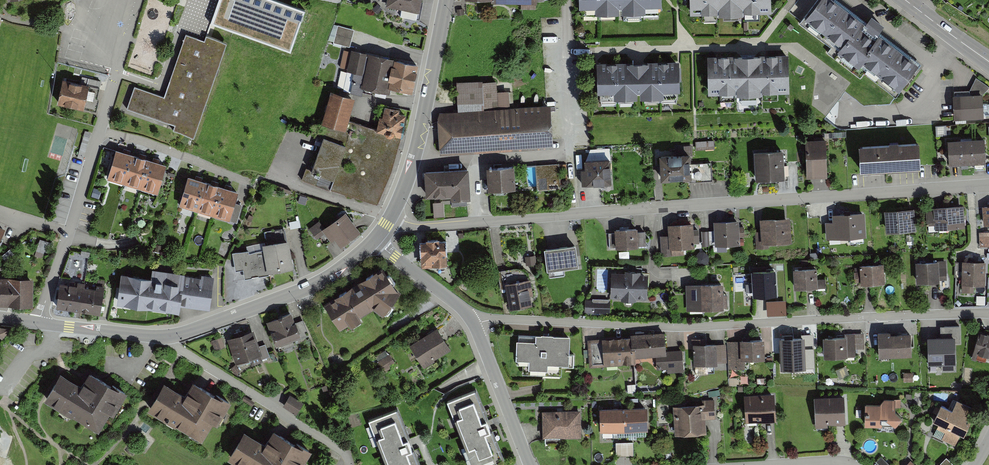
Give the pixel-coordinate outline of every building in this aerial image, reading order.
[(277,0),(219,0),(216,9),(221,11),(218,19),(213,17),(211,23),(290,51),(305,10),(277,0)] [(386,10),(417,16),(420,0),(388,0),(386,10)] [(492,2),(496,2),(521,2),(521,9),(537,9),(537,0),(492,0),(492,2)] [(576,11),(593,10),(593,17),(642,16),(641,9),(659,9),(659,0),(576,0),(576,11)] [(684,9),(701,9),(701,15),(749,15),(749,8),(767,8),(767,0),(684,0),(684,9)] [(832,0),(817,0),(802,22),(836,49),(834,54),(855,71),(858,66),(894,94),(915,64),(876,35),(882,27),(869,18),(862,25),(832,0)] [(790,12),(802,20),(808,9),(797,2),(790,12)] [(334,24),(329,41),(350,47),(355,30),(334,24)] [(197,38),(185,34),(169,81),(175,82),(169,98),(134,86),(127,109),(165,122),(166,118),(176,122),(173,130),(194,137),(226,43),(206,36),(204,44),(196,42),(197,38)] [(385,87),(391,59),(351,49),(346,72),(362,75),(360,86),(384,92),(385,87)] [(786,58),(704,59),(704,89),(721,89),(721,95),(769,95),(769,88),(786,88),(786,58)] [(415,64),(391,59),(385,87),(409,92),(415,64)] [(677,64),(595,65),(595,95),(611,95),(611,101),(660,101),(660,94),(677,94),(677,64)] [(86,85),(59,80),(54,104),(81,110),(86,85)] [(439,111),(437,119),(440,154),(554,146),(553,144),(553,132),(551,103),(510,106),(509,90),(497,90),(496,80),(482,81),(482,80),(456,81),(457,110),(439,111)] [(353,97),(328,91),(303,177),(374,203),(390,170),(398,134),(375,128),(347,121),(353,97)] [(982,96),(952,97),(953,121),(982,120),(982,96)] [(404,112),(381,106),(375,128),(398,134),(404,112)] [(920,139),(859,143),(859,156),(860,168),(921,165),(920,152),(920,139)] [(715,140),(696,141),(697,149),(715,148),(715,140)] [(823,140),(803,141),(805,180),(826,179),(823,140)] [(984,140),(966,141),(967,161),(975,161),(976,163),(985,162),(984,140)] [(966,141),(949,142),(950,164),(959,164),(959,162),(967,161),(966,141)] [(126,179),(133,156),(117,151),(110,175),(126,179)] [(782,151),(756,153),(757,179),(783,177),(788,177),(787,162),(782,162),(782,151)] [(690,152),(659,153),(661,179),(689,177),(692,177),(691,163),(690,152)] [(142,184),(149,160),(133,156),(126,179),(142,184)] [(585,167),(581,168),(582,184),(612,182),(610,157),(584,158),(585,167)] [(158,189),(165,165),(149,160),(142,184),(158,189)] [(691,163),(692,177),(689,177),(689,181),(712,180),(711,162),(691,163)] [(559,163),(536,164),(537,190),(560,189),(559,163)] [(514,164),(486,166),(488,188),(516,187),(514,164)] [(469,166),(424,169),(426,195),(452,193),(452,198),(471,197),(469,166)] [(235,191),(184,176),(176,206),(226,221),(235,191)] [(443,201),(433,202),(434,217),(444,216),(443,201)] [(946,205),(933,206),(934,216),(934,220),(934,228),(947,227),(965,227),(964,219),(964,204),(948,205),(946,205)] [(897,208),(884,209),(885,231),(898,230),(900,230),(916,229),(914,207),(899,208),(897,208)] [(833,221),(825,221),(826,237),(866,235),(865,211),(832,213),(833,221)] [(358,232),(343,213),(323,228),(319,223),(308,232),(314,241),(323,235),(328,242),(331,240),(337,247),(358,232)] [(789,220),(759,221),(760,249),(771,248),(770,244),(790,243),(789,220)] [(737,222),(716,223),(716,231),(708,231),(709,244),(738,243),(738,235),(744,235),(744,227),(737,228),(737,222)] [(671,237),(661,238),(662,254),(672,253),(672,247),(693,246),(692,238),(698,238),(697,230),(692,231),(691,225),(670,226),(671,237)] [(637,228),(614,230),(615,250),(646,248),(645,230),(637,231),(637,228)] [(36,255),(43,257),(44,251),(49,253),(52,242),(41,239),(36,255)] [(246,251),(231,254),(235,272),(242,271),(244,278),(292,268),(286,240),(246,248),(246,251)] [(445,241),(418,243),(419,267),(446,265),(445,241)] [(576,243),(544,247),(547,270),(548,270),(549,274),(564,272),(563,268),(579,266),(576,243)] [(948,261),(915,263),(916,283),(939,282),(939,277),(949,276),(948,261)] [(986,262),(962,261),(962,292),(974,292),(974,285),(986,285),(986,262)] [(884,262),(860,263),(861,283),(885,282),(884,262)] [(816,268),(792,269),(793,290),(817,288),(816,268)] [(381,269),(321,305),(337,331),(372,309),(381,315),(397,293),(381,269)] [(752,285),(745,285),(746,294),(777,291),(775,270),(751,272),(752,285)] [(149,279),(118,276),(115,306),(177,313),(178,306),(208,309),(212,277),(200,276),(200,280),(182,278),(183,275),(150,271),(149,279)] [(648,273),(611,272),(611,297),(647,298),(648,273)] [(531,297),(530,294),(533,294),(531,284),(530,279),(530,277),(515,280),(505,282),(510,308),(520,306),(532,304),(532,303),(531,297)] [(0,279),(0,306),(31,307),(31,280),(0,279)] [(102,289),(59,282),(55,308),(98,314),(102,289)] [(723,282),(686,283),(686,310),(724,309),(723,282)] [(611,299),(586,299),(586,312),(611,312),(611,299)] [(787,315),(787,301),(767,302),(768,316),(787,315)] [(291,312),(264,322),(274,346),(301,336),(291,312)] [(941,335),(955,335),(955,341),(960,341),(960,325),(940,325),(941,335)] [(436,328),(408,346),(422,368),(449,350),(436,328)] [(253,330),(226,339),(234,363),(261,354),(253,330)] [(978,331),(974,343),(980,345),(976,357),(988,362),(988,332),(988,335),(978,331)] [(629,337),(588,341),(590,368),(634,364),(633,358),(655,356),(657,373),(683,371),(682,349),(664,351),(662,332),(628,335),(629,337)] [(863,333),(847,334),(848,356),(855,355),(855,350),(864,349),(863,333)] [(910,333),(876,334),(877,357),(911,356),(910,333)] [(533,342),(514,341),(513,359),(527,360),(527,369),(545,370),(546,364),(567,365),(569,336),(533,334),(533,342)] [(941,335),(927,336),(928,363),(956,362),(955,341),(955,335),(941,335)] [(803,337),(779,339),(780,359),(805,357),(803,337)] [(846,337),(822,337),(822,358),(846,357),(846,337)] [(762,339),(727,341),(729,369),(745,368),(744,359),(764,358),(762,339)] [(715,342),(691,344),(692,365),(726,362),(725,344),(715,345),(715,342)] [(77,385),(56,373),(41,400),(93,430),(104,412),(108,415),(122,392),(85,371),(77,385)] [(179,395),(159,383),(143,410),(196,440),(206,422),(211,425),(224,402),(188,381),(179,395)] [(445,401),(471,464),(490,464),(502,460),(474,390),(445,401)] [(773,393),(743,395),(745,422),(775,420),(773,393)] [(288,395),(282,406),(295,414),(302,403),(288,395)] [(843,395),(813,397),(815,428),(827,427),(827,424),(845,423),(843,395)] [(880,403),(865,402),(864,425),(895,426),(903,416),(896,411),(896,407),(901,407),(901,398),(884,397),(880,403)] [(697,403),(673,405),(675,435),(707,432),(706,419),(716,418),(714,398),(696,399),(697,403)] [(951,410),(940,404),(932,421),(938,425),(936,429),(945,433),(942,441),(956,447),(969,419),(966,417),(971,408),(956,401),(951,410)] [(624,407),(624,429),(648,429),(648,428),(648,417),(647,406),(624,407)] [(600,407),(600,430),(624,429),(624,407),(600,407)] [(367,419),(385,464),(418,464),(395,408),(367,419)] [(582,410),(542,411),(543,438),(582,437),(582,410)] [(239,431),(223,458),(236,464),(295,464),(304,449),(268,428),(260,443),(239,431)] [(633,441),(616,442),(616,456),(633,455),(633,441)] [(953,463),(946,457),(938,464),(951,464),(953,463)]
